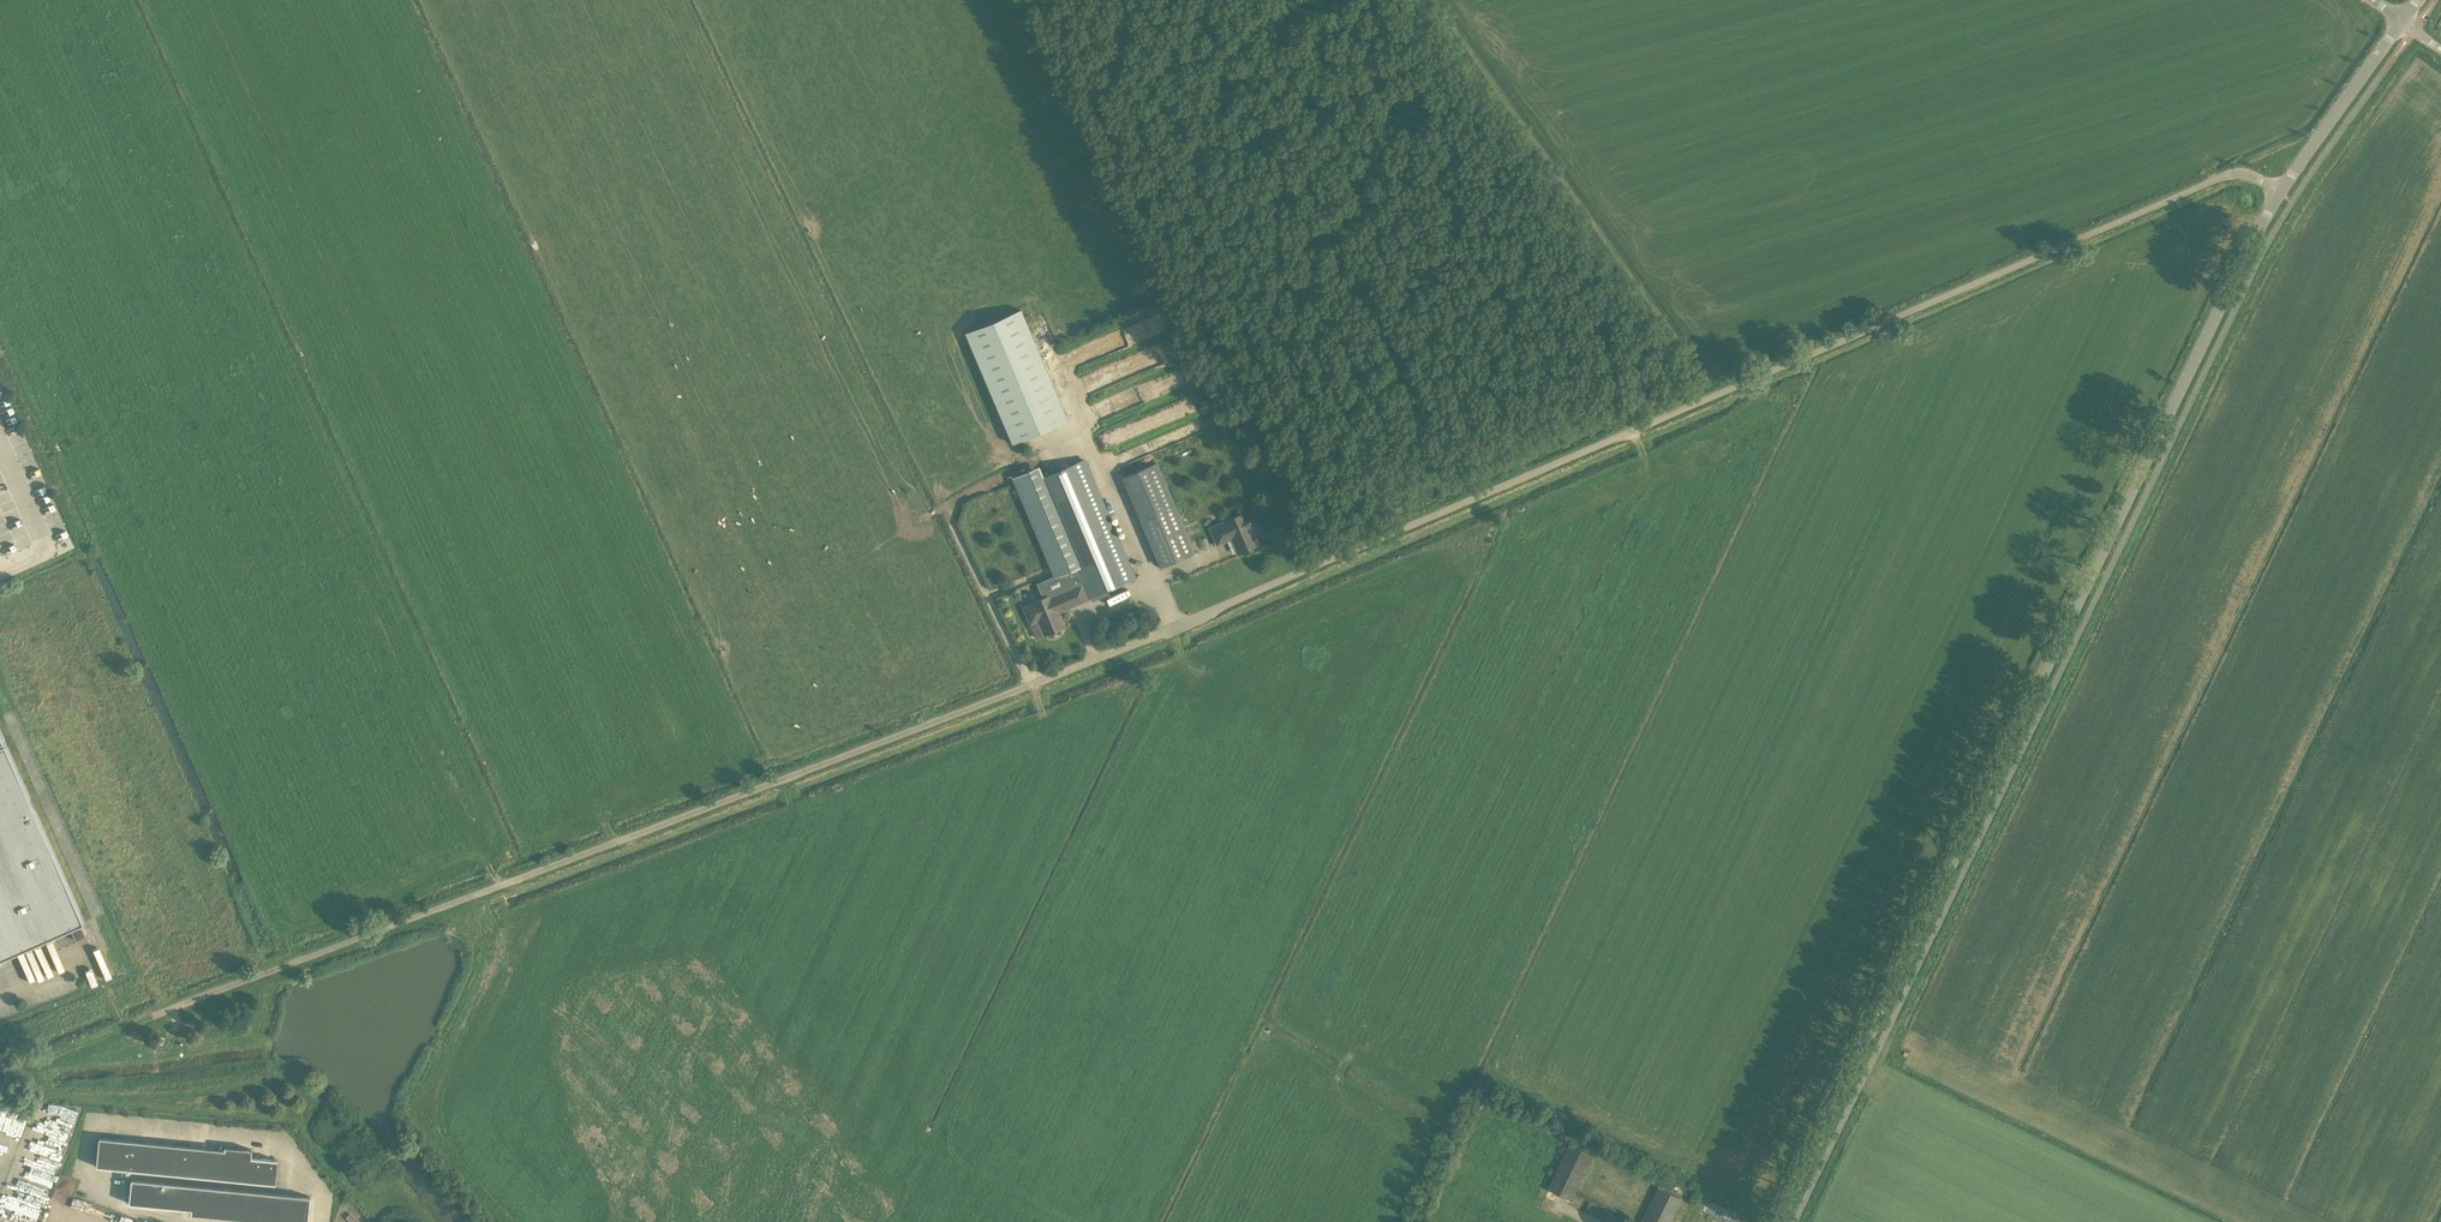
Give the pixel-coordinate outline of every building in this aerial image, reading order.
[(964,334),(1011,444),(1067,420),(1039,353),(1020,310),(964,334)] [(1118,537),(1084,459),(1037,479),(1033,469),(1013,477),(1016,484),(1051,565),(1053,570),(1055,576),(1038,583),(1044,597),(1031,602),(1031,603),(1021,608),(1028,624),(1033,622),(1034,620),(1038,618),(1045,634),(1064,626),(1062,621),(1058,610),(1062,608),(1064,609),(1089,598),(1088,597),(1135,577),(1118,537)] [(1217,508),(1236,500),(1232,490),(1213,498),(1217,508)] [(1176,507),(1142,521),(1161,566),(1194,552),(1183,525),(1176,507)] [(1257,527),(1260,526),(1253,510),(1245,513),(1245,512),(1225,520),(1225,521),(1210,528),(1217,544),(1226,540),(1227,538),(1231,536),(1238,552),(1258,544),(1251,528),(1256,526),(1257,527)] [(1204,549),(1210,546),(1206,537),(1200,539),(1204,549)] [(71,928),(76,940),(86,936),(80,924),(84,922),(81,916),(5,743),(0,733),(0,959),(71,928)] [(99,1138),(96,1167),(275,1184),(277,1161),(250,1158),(251,1150),(224,1148),(223,1151),(99,1138)] [(1572,1200),(1594,1155),(1569,1143),(1547,1187),(1572,1200)] [(128,1204),(191,1210),(190,1215),(263,1221),(307,1221),(309,1198),(131,1180),(128,1204)] [(1683,1198),(1658,1186),(1650,1201),(1651,1202),(1642,1220),(1641,1220),(1640,1221),(1671,1221),(1683,1198)] [(1604,1205),(1599,1215),(1608,1220),(1613,1210),(1604,1205)]
